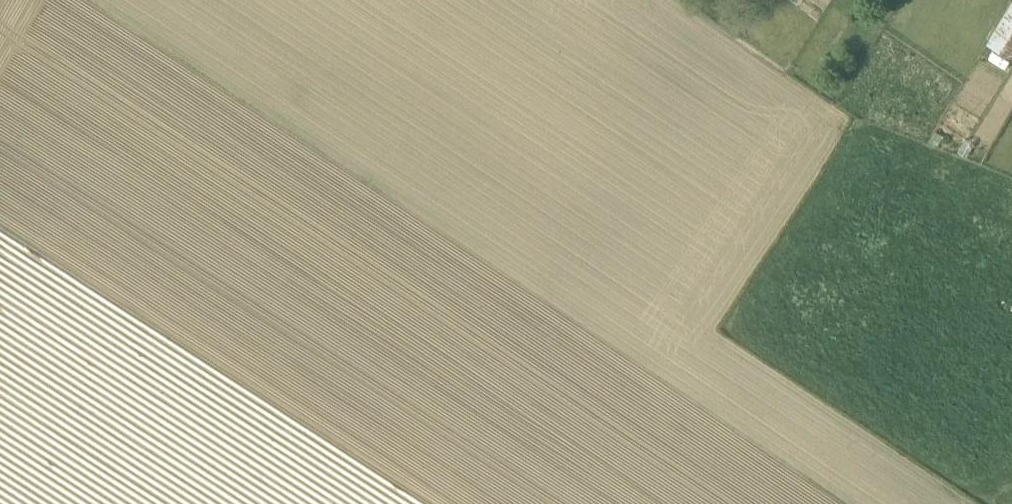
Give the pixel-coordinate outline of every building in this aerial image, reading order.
[(988,39),(1011,55),(1011,2),(988,39)]
